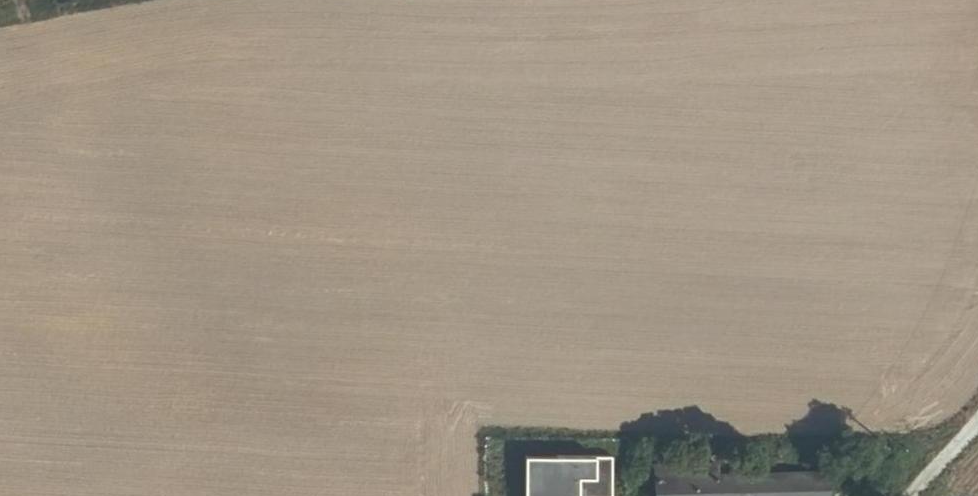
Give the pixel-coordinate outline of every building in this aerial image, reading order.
[(527,462),(527,495),(610,495),(611,455),(555,455),(555,462),(527,462)] [(830,474),(718,476),(717,465),(656,467),(656,495),(830,495),(830,474)]
